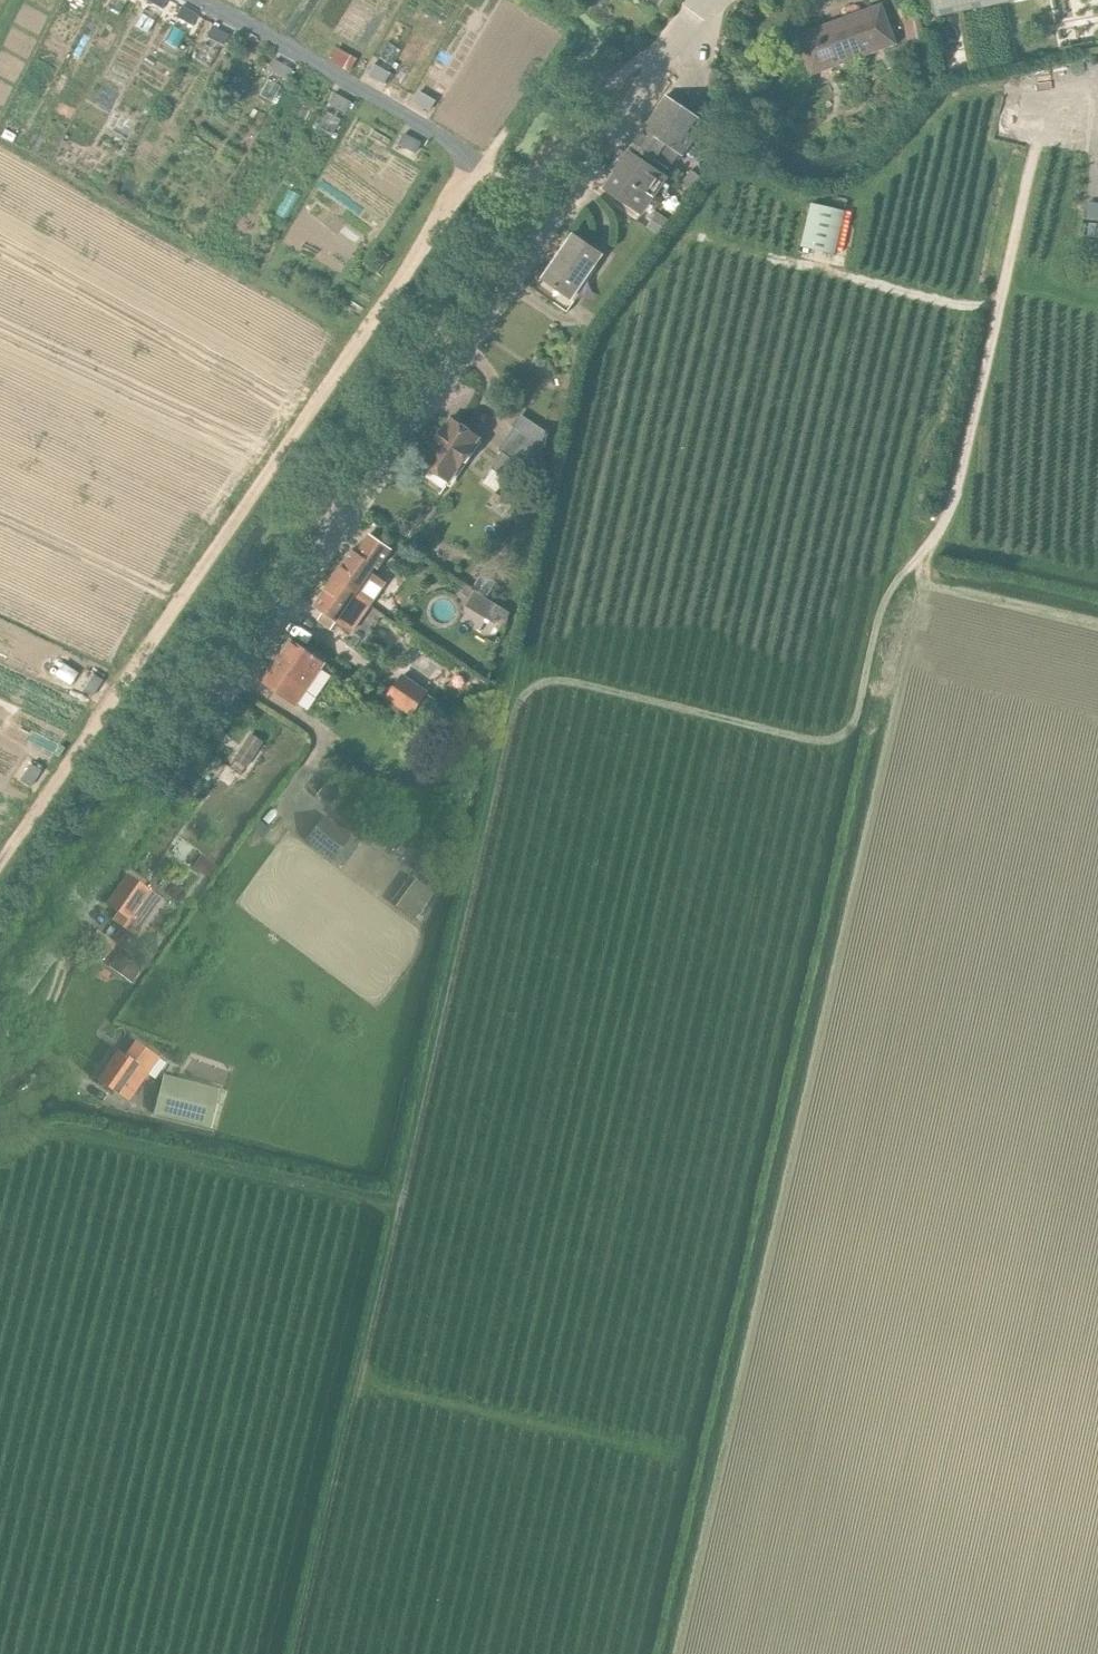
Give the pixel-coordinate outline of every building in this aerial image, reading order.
[(795,34),(810,75),(898,43),(883,2),(795,34)] [(268,4),(262,15),(278,24),(284,13),(268,4)] [(180,5),(174,15),(191,24),(196,14),(180,5)] [(920,17),(904,20),(906,32),(922,29),(920,17)] [(212,24),(206,35),(222,44),(228,33),(212,24)] [(387,43),(378,58),(390,66),(399,50),(387,43)] [(274,59),(268,70),(285,79),(291,68),(289,67),(274,59)] [(366,74),(383,84),(389,74),(372,64),(366,74)] [(435,100),(418,91),(412,101),(429,111),(435,100)] [(344,113),(350,101),(333,92),(327,103),(344,113)] [(657,157),(670,166),(679,153),(683,156),(705,123),(664,95),(630,145),(654,162),(657,157)] [(446,107),(440,117),(455,125),(461,115),(446,107)] [(414,152),(421,142),(405,132),(398,143),(414,152)] [(627,151),(603,188),(642,213),(666,176),(627,151)] [(691,170),(681,184),(693,192),(703,178),(691,170)] [(810,203),(801,246),(835,254),(845,210),(810,203)] [(1097,222),(1097,204),(1086,203),(1085,220),(1097,222)] [(656,213),(647,226),(659,234),(668,221),(657,213),(656,213)] [(1088,224),(1086,238),(1097,239),(1097,225),(1088,224)] [(572,234),(542,277),(571,298),(601,254),(572,234)] [(514,428),(499,449),(537,475),(546,431),(519,414),(511,425),(514,428)] [(421,460),(450,481),(480,438),(451,417),(421,460)] [(491,469),(482,482),(496,492),(497,493),(498,493),(500,489),(507,479),(491,469)] [(352,549),(333,577),(372,603),(386,582),(372,572),(376,566),(379,568),(391,550),(368,534),(356,552),(352,549)] [(352,632),(369,607),(372,603),(333,577),(313,605),(323,612),(318,619),(331,629),(336,621),(352,632)] [(465,586),(461,593),(470,598),(474,591),(465,586)] [(491,602),(483,616),(493,623),(502,608),(491,602)] [(324,661),(290,638),(261,680),(295,704),(324,661)] [(103,679),(93,673),(83,689),(93,695),(103,679)] [(403,673),(385,700),(410,718),(412,715),(427,724),(436,700),(427,693),(428,691),(403,673)] [(249,735),(234,757),(245,765),(261,743),(249,735)] [(0,766),(0,775),(5,778),(13,766),(4,760),(0,766)] [(31,787),(42,770),(31,764),(21,780),(31,787)] [(330,776),(320,788),(336,800),(346,788),(330,776)] [(324,815),(306,838),(305,839),(332,860),(333,858),(343,866),(359,845),(350,838),(351,837),(324,815)] [(259,821),(253,830),(263,838),(270,829),(259,821)] [(426,855),(414,870),(433,884),(444,869),(426,855)] [(113,919),(136,936),(162,900),(128,875),(107,904),(118,912),(113,919)] [(415,879),(395,906),(414,920),(433,893),(415,879)] [(97,930),(90,942),(108,954),(115,943),(97,930)] [(119,954),(110,967),(133,983),(142,970),(119,954)] [(132,1095),(158,1057),(134,1041),(124,1055),(117,1050),(96,1081),(117,1094),(121,1088),(132,1095)] [(210,1128),(220,1089),(163,1075),(153,1114),(210,1128)]
